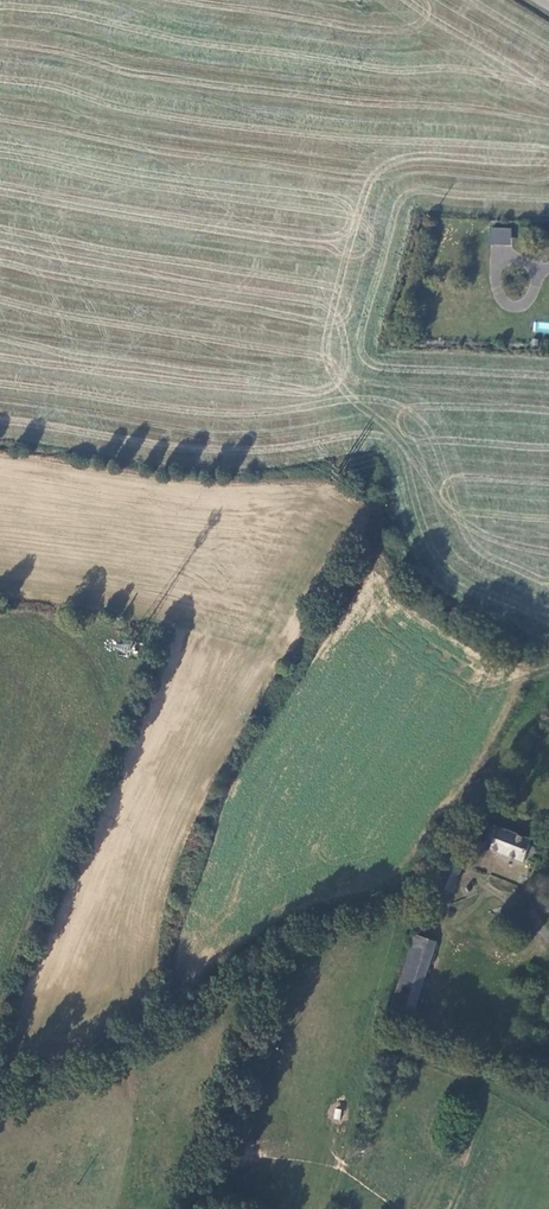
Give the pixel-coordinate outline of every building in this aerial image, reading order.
[(511,227),(490,227),(489,244),(511,245),(511,227)] [(534,322),(533,332),(548,333),(548,322),(534,322)] [(532,845),(534,841),(499,828),(492,847),(524,860),(528,852),(534,855),(537,847),(532,845)] [(415,934),(391,1006),(413,1015),(438,941),(415,934)]
